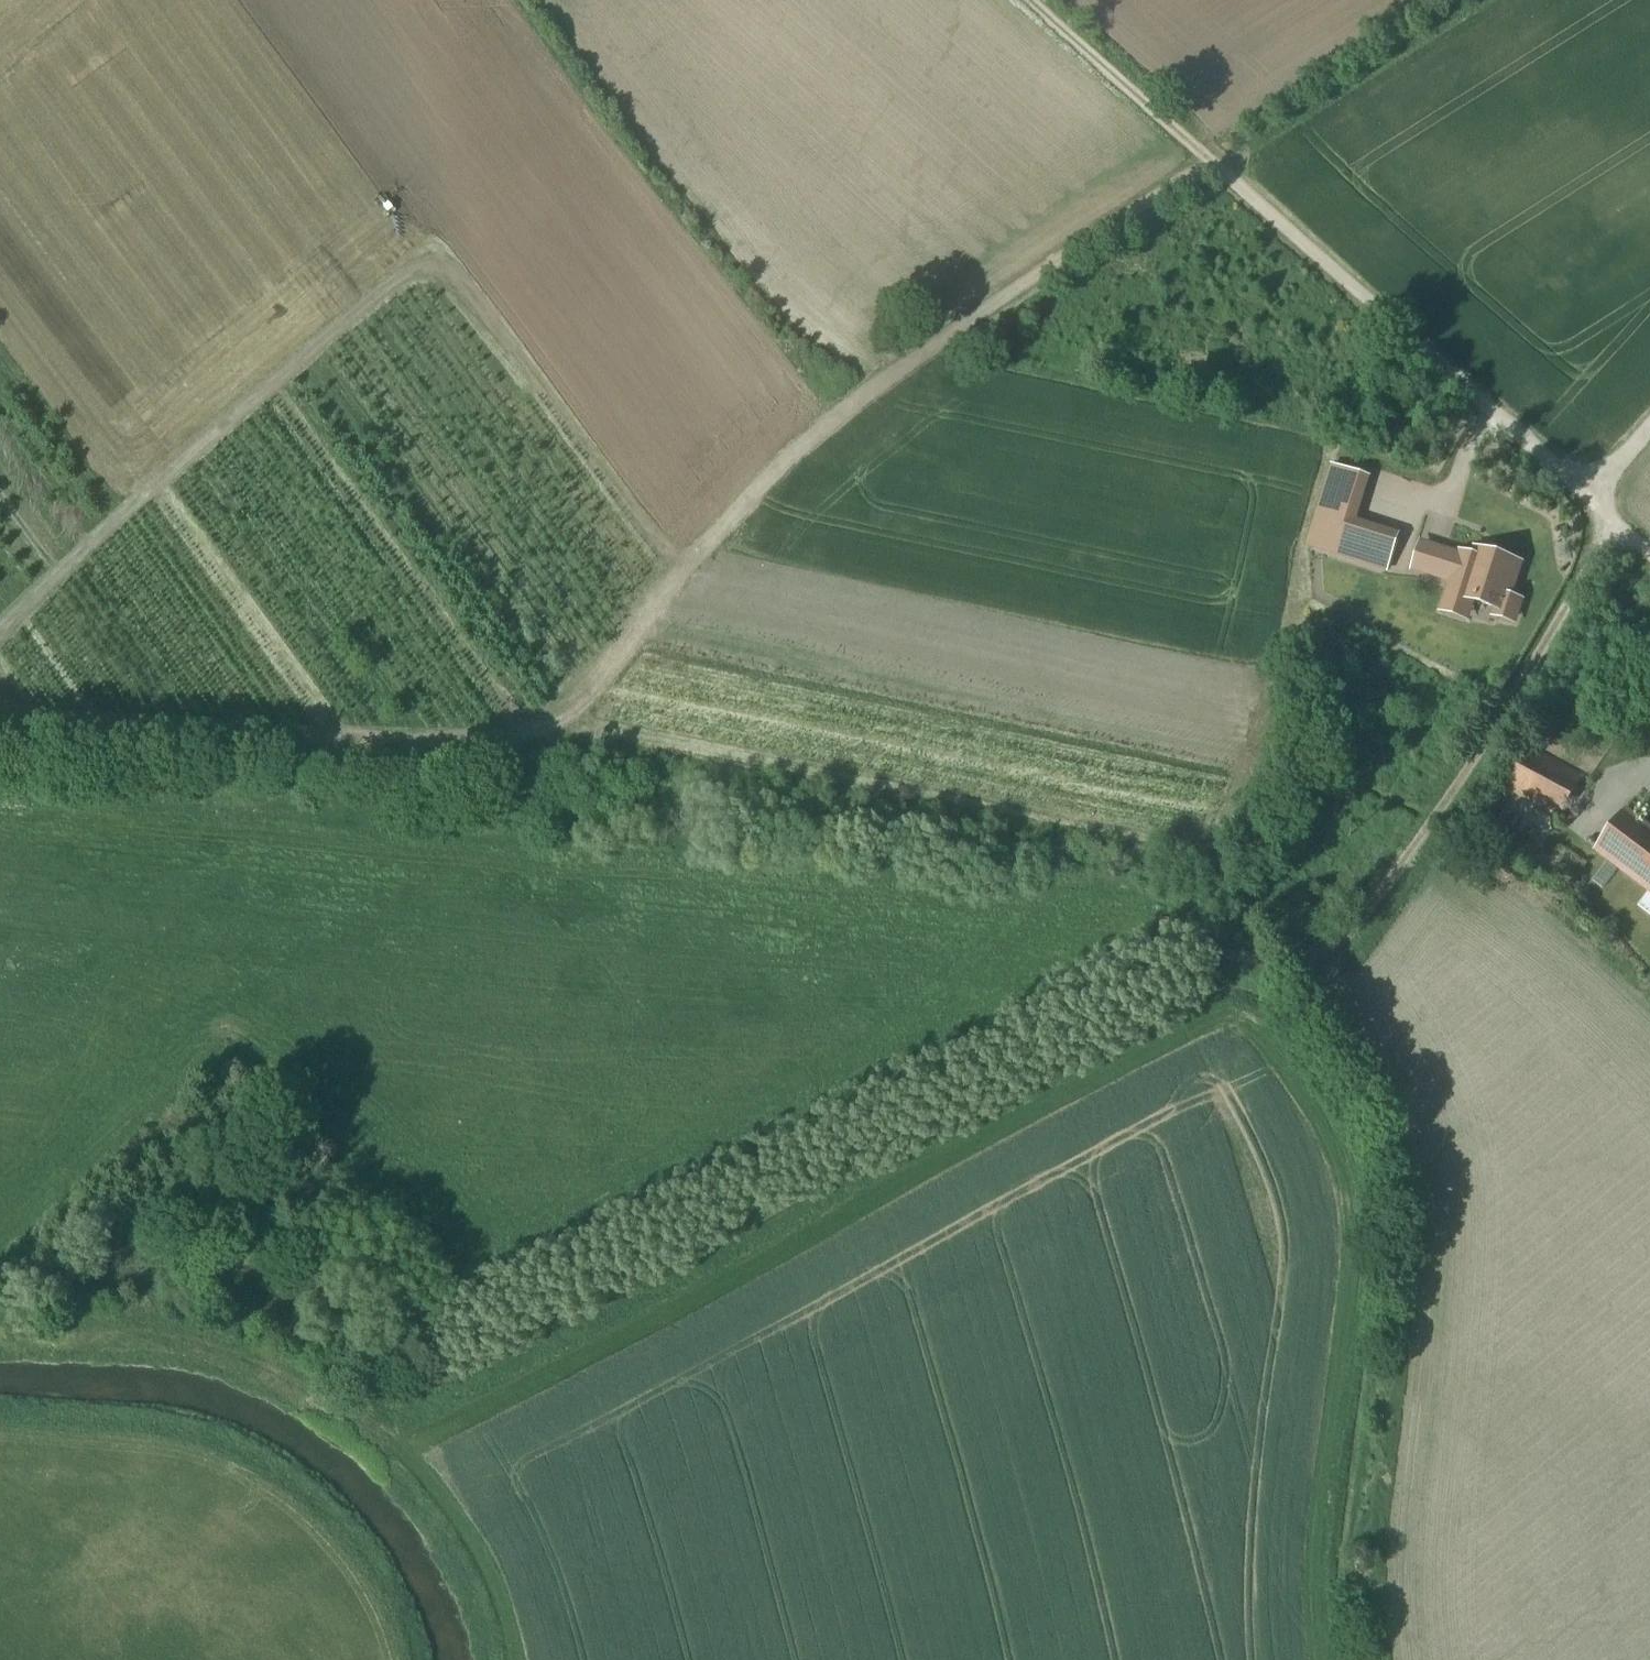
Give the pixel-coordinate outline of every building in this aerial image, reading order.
[(1361,476),(1333,467),(1308,546),(1386,571),(1396,543),(1345,527),(1361,476)] [(1449,580),(1453,582),(1461,557),(1422,545),(1415,570),(1449,580)] [(1474,559),(1462,555),(1461,557),(1453,582),(1450,594),(1476,602),(1498,609),(1496,615),(1514,620),(1519,603),(1508,599),(1519,565),(1477,552),(1474,559)] [(1469,623),(1476,602),(1450,594),(1453,582),(1449,580),(1438,613),(1469,623)] [(1583,779),(1530,750),(1508,788),(1561,817),(1583,779)] [(1625,811),(1597,850),(1616,864),(1628,847),(1623,843),(1639,822),(1625,811)] [(1639,822),(1623,843),(1628,847),(1616,864),(1649,891),(1649,830),(1639,822)]
